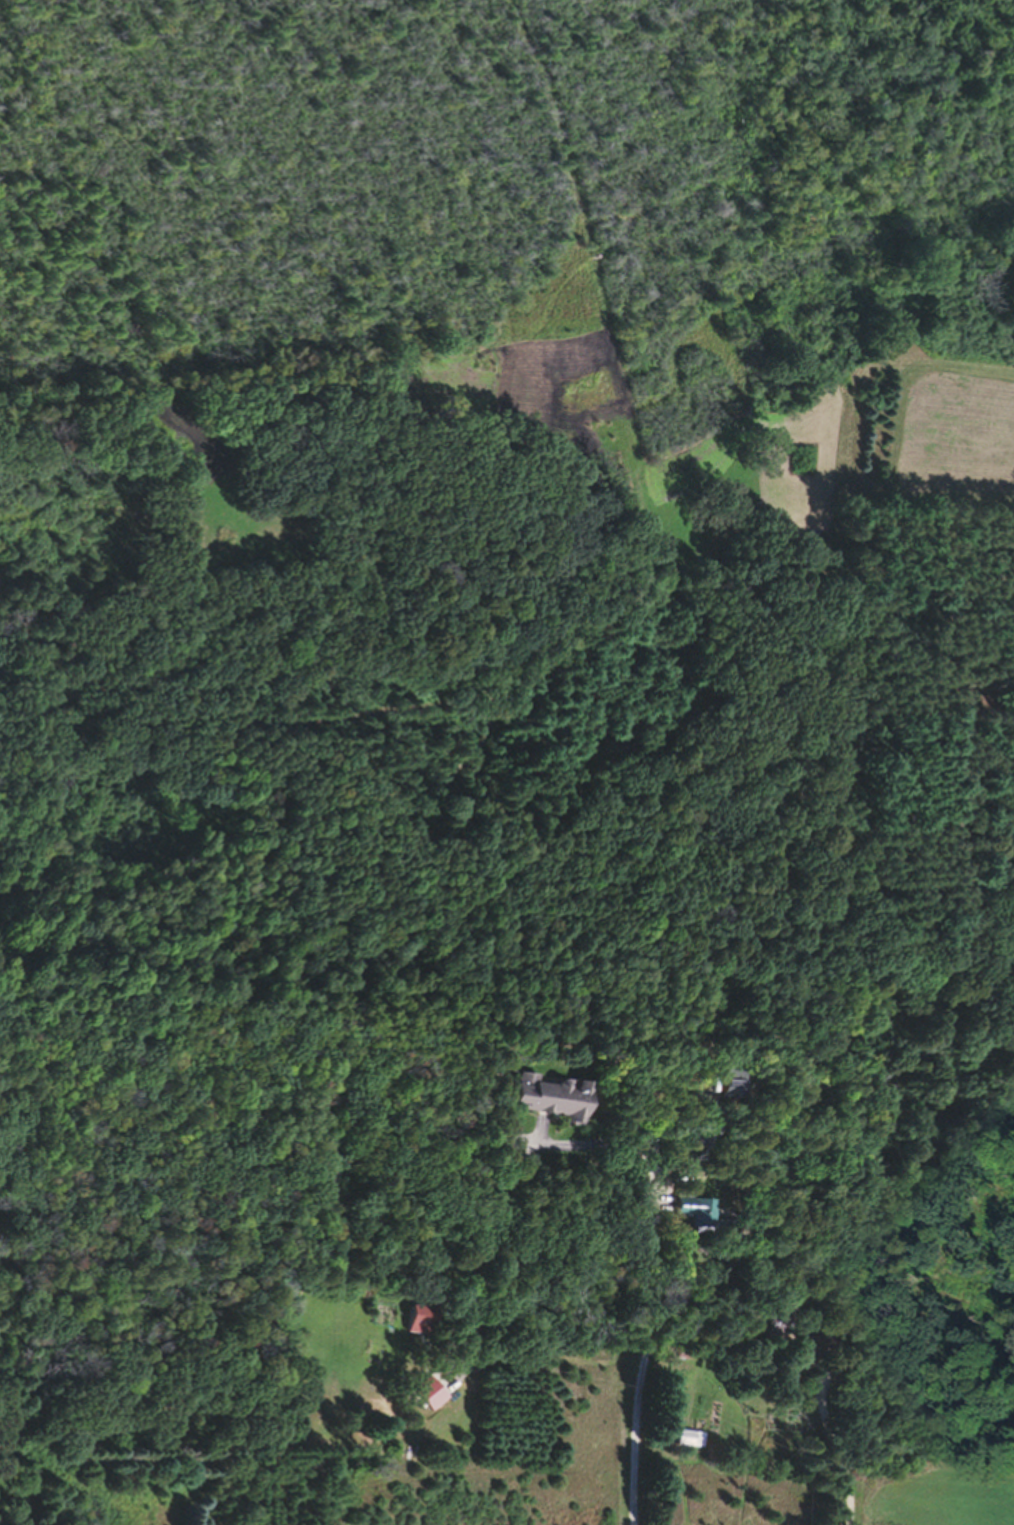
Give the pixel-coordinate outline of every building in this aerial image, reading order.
[(569,1121),(578,1121),(579,1091),(515,1089),(514,1125),(569,1127),(569,1121)] [(431,1314),(401,1314),(401,1341),(431,1341),(431,1314)] [(432,1419),(445,1399),(424,1385),(410,1404),(432,1419)] [(696,1441),(666,1439),(665,1454),(695,1457),(696,1441)]
